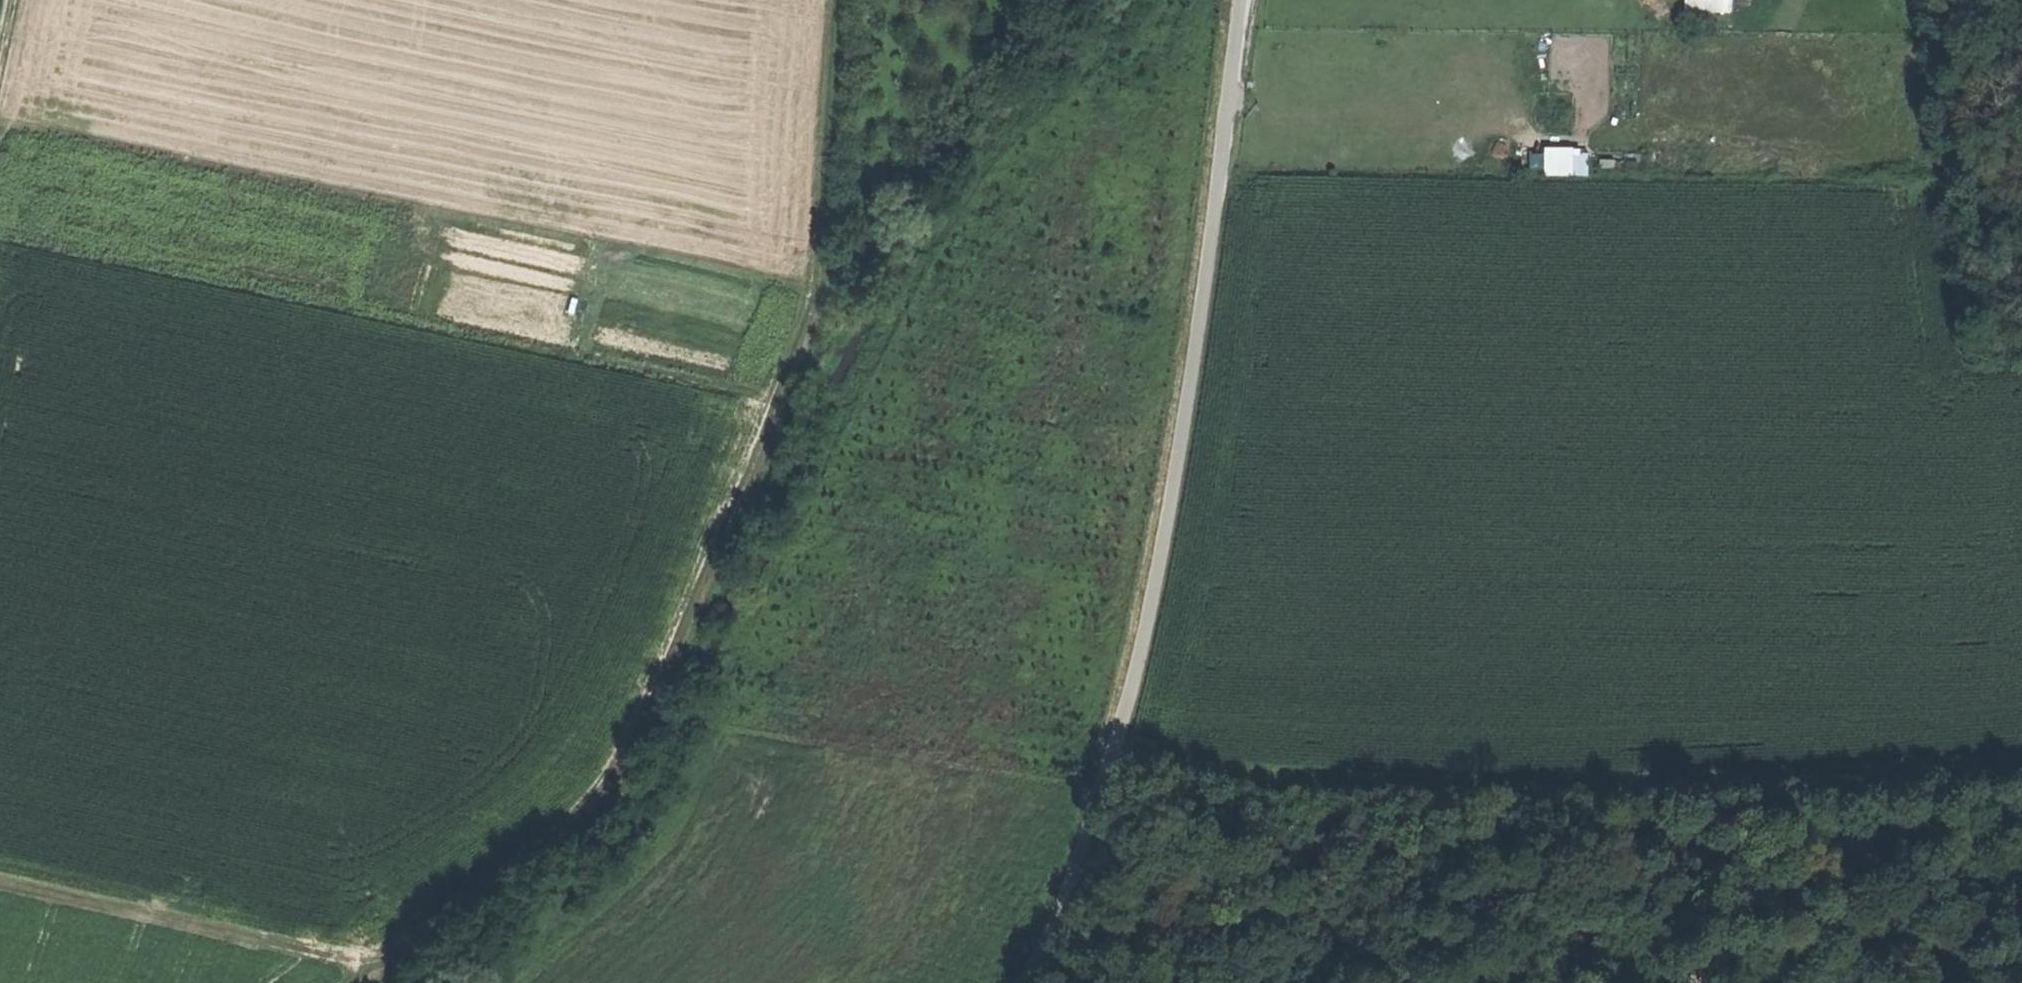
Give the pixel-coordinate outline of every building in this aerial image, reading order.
[(1730,10),(1730,0),(1685,0),(1685,9),(1730,10)] [(1544,153),(1544,173),(1566,173),(1566,153),(1544,153)]
